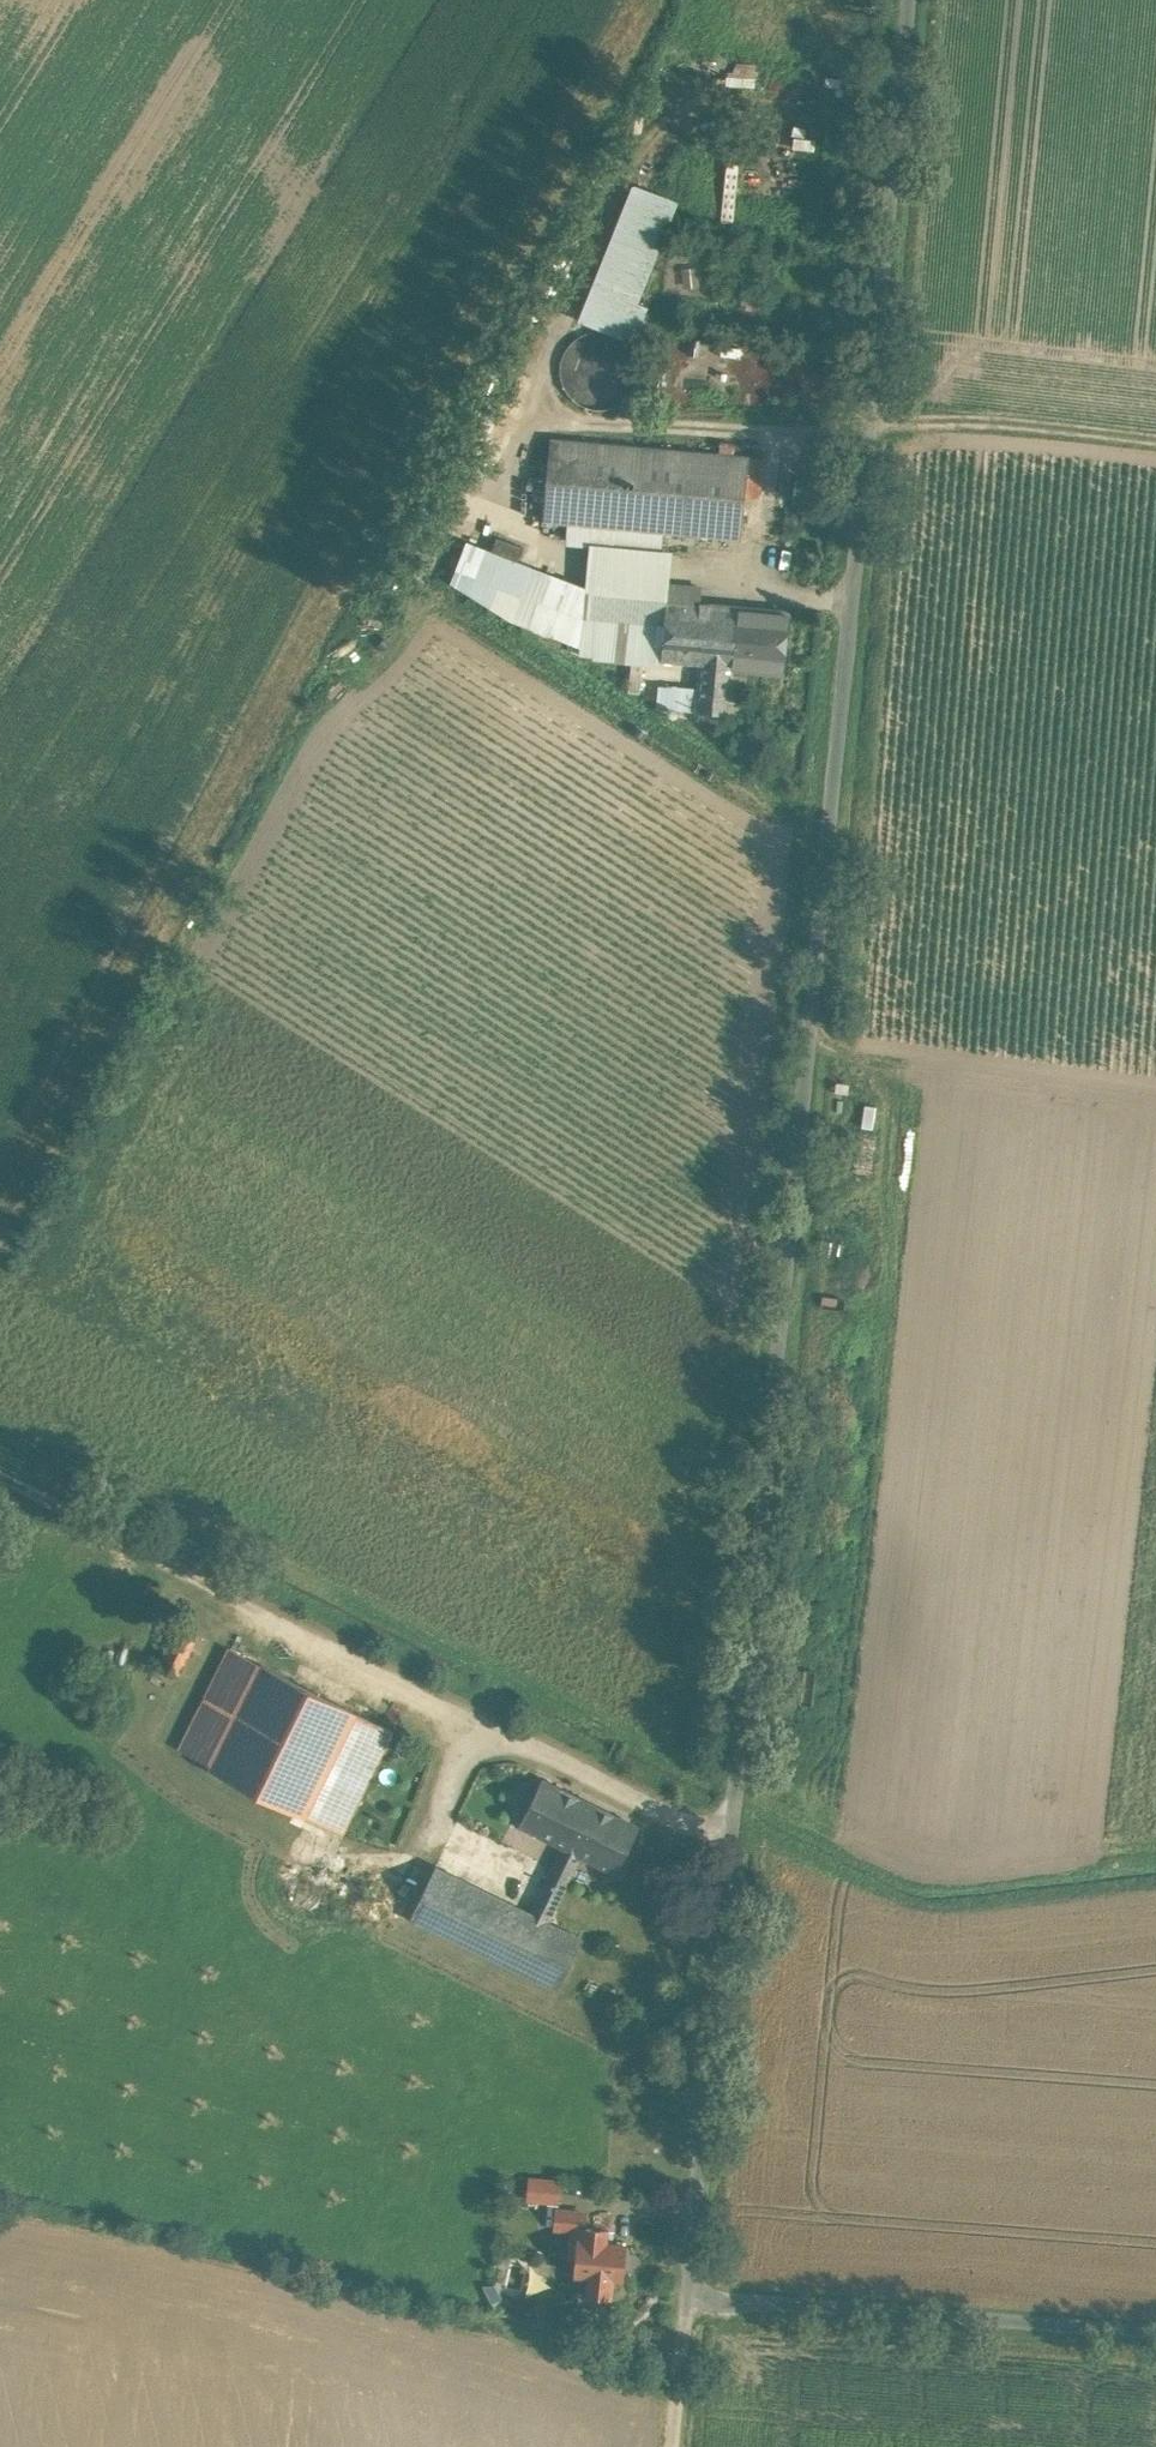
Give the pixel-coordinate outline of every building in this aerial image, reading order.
[(726,160),(719,219),(735,221),(743,162),(726,160)] [(679,203),(634,184),(579,320),(634,342),(648,307),(638,302),(679,203)] [(635,384),(638,369),(635,354),(627,342),(614,334),(599,331),(584,334),(572,343),(563,355),(561,370),(564,385),(572,398),(585,406),(600,409),(615,405),(627,397),(635,384)] [(748,458),(552,440),(545,519),(741,537),(748,458)] [(500,537),(497,546),(521,555),(525,546),(500,537)] [(513,620),(580,646),(585,589),(586,586),(468,541),(451,583),(513,620)] [(696,585),(669,583),(668,596),(695,599),(696,585)] [(667,597),(585,589),(580,646),(579,652),(661,659),(667,602),(667,597)] [(739,609),(667,602),(661,659),(661,660),(700,663),(733,666),(739,609)] [(789,614),(739,609),(733,666),(784,671),(789,614)] [(733,666),(700,663),(695,711),(729,714),(733,666)] [(182,1624),(162,1664),(178,1672),(198,1632),(182,1624)] [(175,1751),(216,1771),(268,1667),(227,1647),(175,1751)] [(396,1731),(268,1667),(216,1771),(344,1835),(396,1731)] [(576,1792),(546,1777),(523,1824),(553,1839),(576,1792)] [(639,1824),(576,1792),(553,1839),(563,1844),(582,1853),(615,1870),(639,1824)] [(582,1853),(563,1844),(529,1911),(548,1921),(582,1853)] [(529,1911),(436,1864),(410,1916),(555,1988),(581,1937),(548,1921),(529,1911)] [(528,2199),(563,2202),(565,2177),(531,2173),(528,2199)] [(585,2212),(557,2210),(556,2227),(574,2228),(574,2226),(584,2227),(585,2212)] [(624,2244),(605,2242),(606,2229),(584,2227),(574,2226),(574,2228),(571,2256),(578,2256),(577,2272),(590,2273),(588,2291),(610,2293),(612,2275),(621,2276),(624,2244)]
